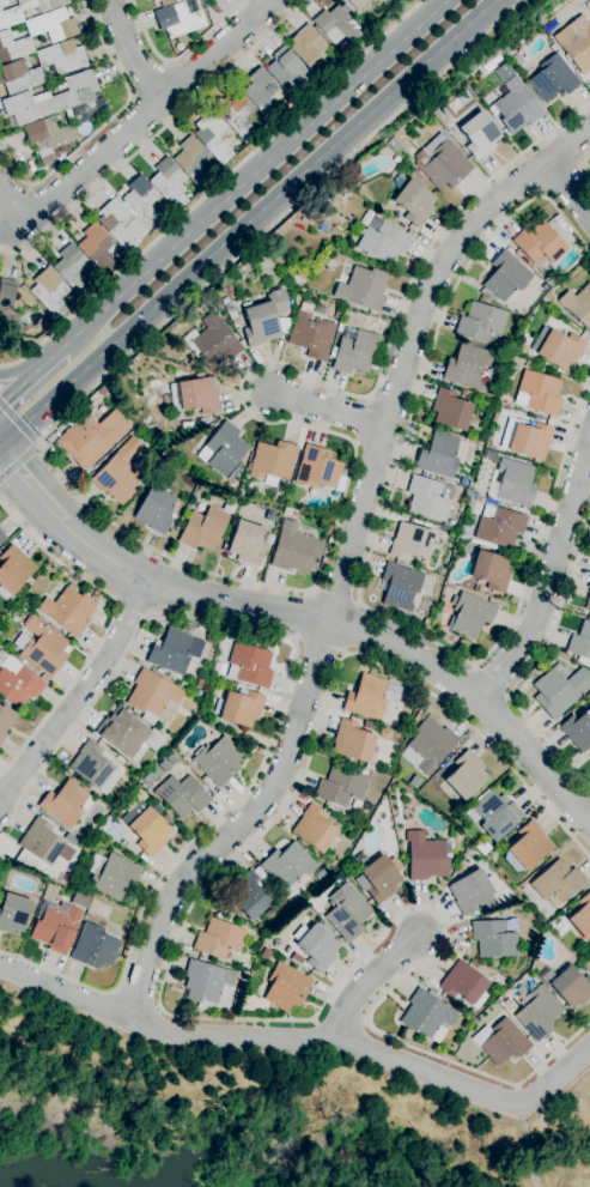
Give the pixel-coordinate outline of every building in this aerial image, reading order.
[(22,12),(17,0),(67,0),(68,2),(41,13),(39,11),(38,12),(36,7),(22,12)] [(357,12),(345,0),(369,0),(357,12)] [(169,38),(165,30),(160,32),(153,11),(172,5),(172,6),(183,1),(188,14),(200,11),(206,25),(169,38)] [(24,20),(0,30),(0,5),(2,12),(18,6),(24,20)] [(333,46),(311,20),(326,8),(329,12),(337,5),(363,34),(351,44),(343,36),(333,46)] [(50,43),(47,31),(30,37),(24,22),(63,7),(67,19),(73,17),(79,34),(65,40),(65,38),(50,43)] [(580,14),(589,26),(589,70),(583,75),(552,37),(580,14)] [(288,48),(293,43),(290,40),(308,23),(329,46),(318,55),(329,68),(317,79),(315,77),(288,48)] [(10,60),(0,63),(0,32),(7,30),(12,42),(29,36),(35,53),(10,61),(10,60)] [(56,75),(53,63),(48,65),(49,68),(42,71),(41,67),(39,68),(35,52),(72,40),(75,48),(81,46),(87,66),(56,75)] [(314,78),(304,87),(308,92),(297,102),(293,98),(292,99),(264,69),(274,60),(270,56),(282,46),(314,78)] [(506,54),(503,49),(506,46),(511,52),(506,54)] [(543,103),(527,81),(542,69),(539,66),(555,53),(558,52),(573,72),(571,73),(574,78),(576,77),(580,84),(565,96),(560,90),(543,103)] [(4,83),(0,84),(0,66),(23,59),(28,71),(39,67),(44,83),(7,96),(4,83)] [(272,126),(241,91),(250,84),(247,79),(260,66),(279,87),(280,87),(292,102),(284,109),(279,104),(276,105),(285,115),(272,126)] [(67,119),(65,110),(55,113),(50,97),(67,91),(62,79),(91,68),(98,90),(93,92),(96,99),(81,104),(85,113),(67,119)] [(511,135),(499,121),(498,121),(487,109),(492,105),(509,92),(503,84),(513,75),(545,114),(530,126),(528,122),(511,135)] [(244,144),(217,113),(220,109),(218,104),(220,103),(224,107),(226,104),(221,98),(236,86),(247,99),(245,101),(255,110),(245,119),(257,133),(244,144)] [(17,127),(12,115),(6,117),(0,101),(30,90),(32,97),(48,92),(55,114),(31,121),(31,122),(17,127)] [(221,166),(202,146),(202,145),(193,134),(199,129),(194,125),(211,110),(231,132),(221,140),(233,155),(221,166)] [(476,162),(464,147),(469,144),(457,128),(480,110),(501,137),(493,143),(495,146),(476,162)] [(42,165),(35,145),(30,147),(23,126),(42,119),(42,120),(53,116),(57,129),(69,125),(75,140),(66,144),(67,150),(60,152),(57,146),(50,149),(51,151),(57,149),(60,156),(53,158),(54,161),(42,165)] [(11,129),(7,120),(13,117),(16,127),(11,129)] [(437,190),(428,182),(430,181),(420,170),(414,164),(415,158),(414,156),(421,149),(421,150),(440,132),(446,139),(446,138),(468,162),(468,161),(474,168),(450,189),(445,183),(437,190)] [(200,190),(172,159),(182,151),(178,146),(190,134),(202,147),(211,157),(200,165),(213,180),(200,190)] [(395,152),(387,143),(393,137),(402,145),(395,152)] [(176,212),(148,181),(158,172),(153,168),(166,156),(178,168),(177,169),(185,178),(176,188),(188,201),(176,212)] [(47,171),(44,164),(54,161),(56,166),(47,171)] [(146,228),(121,199),(129,192),(126,187),(140,175),(151,187),(151,188),(159,196),(148,206),(158,217),(146,228)] [(422,225),(422,224),(419,230),(403,218),(407,213),(391,201),(409,178),(436,199),(431,206),(434,208),(422,225)] [(126,252),(92,216),(98,211),(115,196),(134,217),(135,217),(148,230),(126,252)] [(389,267),(355,248),(373,216),(383,222),(384,220),(414,238),(405,254),(399,252),(389,267)] [(103,277),(86,256),(86,258),(75,246),(86,237),(81,232),(95,220),(107,234),(105,234),(114,244),(104,253),(116,266),(103,277)] [(535,266),(511,241),(525,228),(529,231),(541,220),(568,248),(552,265),(543,256),(535,266)] [(80,298),(53,267),(62,259),(57,254),(71,242),(83,255),(81,255),(90,265),(80,273),(92,287),(80,298)] [(503,303),(482,286),(495,268),(491,264),(503,249),(534,275),(519,292),(515,289),(503,303)] [(56,320),(29,291),(36,285),(32,280),(48,266),(62,280),(61,281),(69,290),(69,291),(73,295),(69,298),(66,295),(65,295),(73,304),(68,309),(56,320)] [(378,314),(333,296),(337,283),(346,286),(354,266),(370,272),(371,268),(389,274),(382,295),(385,296),(378,314)] [(8,314),(0,312),(0,278),(17,281),(14,289),(8,314)] [(574,297),(589,281),(589,333),(568,311),(566,314),(558,305),(559,304),(556,301),(568,290),(574,297)] [(276,319),(290,319),(286,334),(280,332),(281,337),(264,343),(264,344),(249,349),(243,329),(248,328),(243,309),(268,301),(267,295),(270,293),(269,290),(276,287),(276,289),(279,289),(279,290),(280,290),(281,291),(284,290),(288,302),(286,303),(288,311),(275,315),(276,319)] [(487,345),(454,334),(461,315),(466,317),(472,301),(509,313),(501,334),(491,331),(487,345)] [(326,362),(306,357),(309,350),(287,343),(291,332),(292,332),(298,310),(310,314),(308,321),(312,322),(314,319),(335,325),(327,353),(328,355),(326,362)] [(217,371),(200,351),(193,357),(180,340),(193,329),(197,335),(207,328),(201,321),(212,311),(244,349),(217,371)] [(349,375),(332,370),(341,337),(345,327),(357,331),(357,329),(378,335),(367,374),(351,369),(349,375)] [(565,370),(535,353),(549,328),(567,338),(570,333),(586,343),(574,364),(570,361),(565,370)] [(485,392),(476,388),(476,389),(458,384),(455,383),(450,382),(442,380),(449,357),(455,359),(461,341),(495,353),(491,369),(483,367),(480,378),(488,381),(485,392)] [(531,369),(524,367),(527,361),(534,363),(531,369)] [(556,418),(513,405),(517,392),(524,369),(562,381),(556,396),(562,399),(556,418)] [(201,414),(200,410),(181,412),(177,382),(211,377),(212,387),(217,386),(220,412),(201,414)] [(464,432),(433,423),(437,412),(431,411),(438,387),(457,392),(456,399),(473,404),(464,432)] [(84,472),(71,458),(69,458),(55,441),(86,412),(98,424),(115,408),(132,428),(109,448),(109,449),(84,472)] [(543,461),(507,450),(504,449),(506,442),(510,442),(512,432),(506,430),(510,418),(524,422),(523,425),(534,428),(535,422),(554,428),(549,444),(548,443),(543,461)] [(225,478),(206,464),(213,454),(212,453),(205,462),(196,456),(225,420),(241,432),(236,437),(249,448),(225,478)] [(452,480),(422,471),(414,468),(420,449),(427,452),(433,431),(460,440),(469,443),(463,461),(458,459),(452,480)] [(121,505),(105,491),(103,493),(90,480),(133,435),(144,446),(128,461),(144,477),(132,489),(135,491),(121,505)] [(262,480),(248,477),(249,471),(245,471),(248,462),(251,464),(256,442),(275,447),(276,441),(299,447),(297,455),(296,455),(290,482),(264,476),(262,480)] [(335,489),(316,484),(315,489),(294,483),(303,453),(302,453),(304,443),(335,453),(333,460),(343,464),(340,477),(339,477),(335,489)] [(529,509),(521,507),(522,505),(494,498),(501,474),(497,472),(500,458),(523,465),(523,464),(535,467),(529,485),(536,486),(529,509)] [(445,523),(407,511),(412,495),(406,492),(412,474),(444,484),(456,487),(451,501),(452,501),(445,523)] [(163,537),(148,528),(150,527),(133,519),(152,485),(177,498),(168,516),(172,519),(163,537)] [(212,552),(197,545),(195,550),(177,541),(193,510),(205,516),(209,507),(230,516),(212,552)] [(511,550),(474,539),(481,516),(491,519),(494,507),(528,517),(522,534),(516,533),(511,550)] [(309,574),(287,568),(287,571),(269,567),(280,529),(284,519),(298,523),(296,533),(316,539),(315,540),(323,543),(318,558),(314,557),(309,574)] [(260,567),(236,561),(237,555),(227,552),(237,520),(264,528),(260,547),(264,549),(260,567)] [(407,562),(388,556),(393,539),(394,539),(400,521),(436,533),(427,561),(409,555),(407,562)] [(272,546),(263,544),(267,533),(274,535),(272,546)] [(11,596),(0,587),(0,566),(2,563),(0,560),(0,557),(11,544),(37,568),(29,576),(35,581),(30,586),(25,581),(11,596)] [(504,594),(486,588),(487,583),(469,577),(478,550),(509,559),(505,570),(511,571),(509,577),(504,594)] [(409,612),(394,607),(382,604),(388,583),(381,581),(387,562),(394,564),(425,574),(418,595),(413,593),(410,602),(413,604),(414,606),(413,610),(409,612)] [(589,613),(589,575),(581,611),(589,613)] [(75,638),(37,608),(45,596),(54,602),(71,582),(78,588),(74,592),(79,596),(83,592),(91,599),(98,605),(84,622),(87,624),(75,638)] [(474,642),(463,636),(450,630),(457,612),(452,611),(461,591),(498,607),(489,624),(483,622),(474,642)] [(49,680),(43,674),(19,655),(22,650),(13,643),(22,632),(31,640),(31,638),(35,641),(37,638),(23,626),(24,625),(23,624),(30,616),(31,617),(32,616),(59,635),(59,634),(69,642),(62,650),(68,655),(49,680)] [(428,631),(420,628),(425,618),(432,622),(428,631)] [(584,619),(589,621),(589,660),(566,652),(572,634),(578,636),(584,619)] [(183,677),(146,662),(153,644),(160,647),(169,626),(180,631),(205,641),(199,658),(187,653),(187,655),(190,656),(189,661),(196,664),(193,674),(185,672),(183,677)] [(268,690),(226,677),(230,665),(227,664),(235,642),(272,653),(267,670),(273,671),(268,690)] [(19,709),(0,694),(0,670),(1,668),(0,667),(0,665),(8,655),(47,684),(35,700),(30,696),(19,709)] [(582,667),(589,672),(589,687),(559,715),(560,716),(554,721),(533,698),(539,694),(531,685),(541,677),(542,677),(560,661),(571,673),(565,679),(566,680),(582,667)] [(153,726),(140,719),(145,710),(144,710),(141,713),(124,703),(135,685),(133,683),(142,667),(185,691),(177,705),(169,700),(158,717),(157,717),(153,726)] [(381,721),(349,713),(342,710),(348,692),(355,694),(361,672),(373,676),(373,677),(388,682),(382,700),(387,701),(381,721)] [(201,689),(195,686),(197,680),(203,683),(201,689)] [(185,690),(180,688),(182,682),(188,685),(185,690)] [(250,728),(218,719),(219,715),(214,714),(218,698),(224,700),(227,691),(238,695),(241,689),(266,696),(258,721),(254,719),(250,728)] [(7,735),(0,745),(0,707),(2,703),(18,716),(5,733),(7,735)] [(129,759),(112,746),(112,747),(110,745),(98,735),(95,733),(107,716),(109,717),(111,714),(112,714),(118,705),(122,708),(127,711),(128,711),(136,719),(135,720),(151,732),(129,759)] [(577,719),(589,707),(589,747),(583,753),(559,727),(572,714),(577,719)] [(427,776),(416,768),(415,769),(400,756),(407,746),(407,745),(418,732),(414,731),(427,716),(444,729),(445,727),(460,739),(433,770),(427,776)] [(370,770),(365,769),(366,763),(354,759),(353,759),(349,758),(332,752),(334,744),(333,744),(341,717),(359,723),(358,729),(376,735),(371,753),(375,755),(370,770)] [(218,789),(212,782),(211,785),(207,781),(209,779),(191,759),(205,745),(209,750),(213,745),(209,741),(219,733),(223,737),(224,735),(235,745),(243,753),(236,762),(241,767),(218,789)] [(98,791),(83,779),(80,781),(74,776),(77,774),(68,768),(79,752),(78,752),(89,739),(112,757),(109,763),(115,768),(98,791)] [(463,801),(444,780),(457,767),(454,763),(468,749),(485,768),(481,771),(488,779),(463,801)] [(346,809),(314,797),(321,779),(326,781),(332,764),(370,779),(361,799),(351,795),(346,809)] [(181,820),(158,794),(157,797),(153,793),(154,792),(154,791),(172,775),(180,783),(189,775),(212,800),(197,813),(194,809),(181,820)] [(69,830),(44,811),(43,812),(37,806),(49,791),(55,795),(68,777),(79,786),(78,787),(90,795),(89,795),(95,800),(86,811),(81,807),(79,810),(83,812),(69,830)] [(494,842),(480,826),(483,822),(480,818),(474,824),(466,814),(472,809),(481,799),(479,798),(488,789),(489,791),(491,789),(499,798),(503,794),(509,800),(504,805),(505,807),(511,801),(524,816),(517,822),(494,842)] [(150,859),(136,844),(140,841),(127,826),(129,824),(122,816),(134,805),(136,807),(144,801),(148,806),(152,810),(158,804),(163,810),(157,814),(160,818),(166,813),(174,820),(168,826),(171,830),(165,837),(169,841),(150,859)] [(321,854),(291,831),(302,817),(300,816),(310,803),(327,814),(323,819),(339,830),(321,854)] [(14,861),(23,849),(17,846),(37,816),(54,828),(50,832),(66,843),(49,867),(47,865),(41,873),(14,861)] [(516,872),(504,859),(506,850),(506,849),(521,836),(517,832),(531,819),(542,832),(541,832),(553,846),(525,871),(524,870),(516,872)] [(427,880),(408,880),(409,841),(406,841),(406,831),(424,831),(424,841),(433,841),(445,841),(445,858),(449,858),(449,877),(427,877),(427,880)] [(85,843),(78,837),(81,832),(89,837),(85,843)] [(285,891),(266,871),(266,872),(260,865),(276,849),(280,853),(294,840),(302,848),(302,849),(318,866),(308,877),(304,873),(285,891)] [(120,903),(109,897),(87,886),(93,874),(84,870),(92,853),(107,860),(110,853),(135,865),(135,864),(144,867),(135,885),(129,882),(120,903)] [(377,906),(366,890),(363,892),(354,880),(361,874),(360,871),(383,854),(388,861),(394,856),(402,868),(396,873),(402,880),(394,888),(396,891),(377,906)] [(555,909),(548,901),(554,896),(553,895),(545,902),(529,884),(559,858),(570,871),(574,867),(586,882),(561,904),(561,903),(555,909)] [(317,880),(314,876),(326,866),(329,870),(317,880)] [(463,917),(454,902),(455,901),(446,886),(480,867),(486,878),(491,874),(499,889),(494,891),(494,892),(478,902),(481,908),(463,917)] [(251,921),(230,896),(245,884),(241,878),(251,870),(264,885),(261,889),(273,903),(251,921)] [(347,944),(341,938),(342,938),(323,916),(333,908),(328,903),(330,901),(327,897),(346,882),(365,903),(366,903),(373,912),(360,925),(364,929),(347,944)] [(577,902),(589,890),(589,938),(586,941),(567,920),(576,912),(573,907),(578,903),(577,902)] [(11,935),(0,931),(0,910),(5,892),(32,901),(23,933),(13,929),(11,935)] [(65,956),(48,949),(49,946),(29,938),(36,920),(35,920),(44,900),(56,904),(54,909),(59,912),(62,902),(84,912),(74,932),(75,932),(67,952),(66,952),(65,956)] [(225,915),(219,912),(229,902),(233,907),(225,915)] [(224,962),(191,950),(199,931),(205,933),(211,917),(248,931),(239,953),(229,949),(224,962)] [(479,958),(478,940),(472,941),(470,922),(505,920),(506,922),(507,922),(507,926),(509,926),(509,928),(506,929),(506,933),(517,933),(518,956),(479,958)] [(98,970),(69,958),(73,951),(85,921),(105,929),(103,934),(121,941),(115,955),(116,955),(111,967),(101,963),(98,970)] [(320,975),(305,963),(309,958),(294,945),(298,941),(293,937),(303,926),(308,929),(315,922),(340,945),(333,953),(336,957),(320,975)] [(267,961),(260,956),(266,947),(273,951),(267,961)] [(217,1005),(201,1000),(200,1004),(185,999),(188,989),(184,988),(188,977),(183,976),(189,958),(237,973),(232,988),(223,985),(217,1005)] [(476,1010),(469,1005),(470,1004),(457,994),(452,999),(438,987),(460,959),(489,982),(482,991),(488,995),(476,1010)] [(286,1013),(275,1007),(275,1006),(263,999),(272,983),(267,981),(279,961),(305,976),(306,975),(314,980),(298,1007),(291,1004),(286,1013)] [(588,975),(589,978),(589,999),(582,1006),(578,1001),(571,1009),(567,1005),(564,1007),(558,1001),(561,998),(549,986),(547,988),(537,977),(547,968),(555,977),(560,974),(560,973),(570,964),(583,979),(588,975)] [(536,1043),(531,1037),(513,1016),(533,999),(528,995),(540,985),(540,986),(542,983),(551,993),(548,994),(555,1003),(555,1001),(564,1011),(548,1024),(553,1029),(536,1043)] [(438,1044),(431,1038),(431,1040),(416,1030),(415,1032),(399,1022),(408,1007),(413,1010),(414,1006),(408,1003),(419,987),(460,1015),(451,1028),(443,1022),(440,1025),(448,1031),(438,1044)] [(251,1009),(245,1006),(248,999),(254,1001),(251,1009)] [(497,1067),(479,1047),(493,1034),(489,1030),(505,1016),(527,1040),(533,1046),(517,1059),(512,1053),(497,1067)] [(408,1041),(402,1037),(406,1029),(413,1031),(408,1041)]
